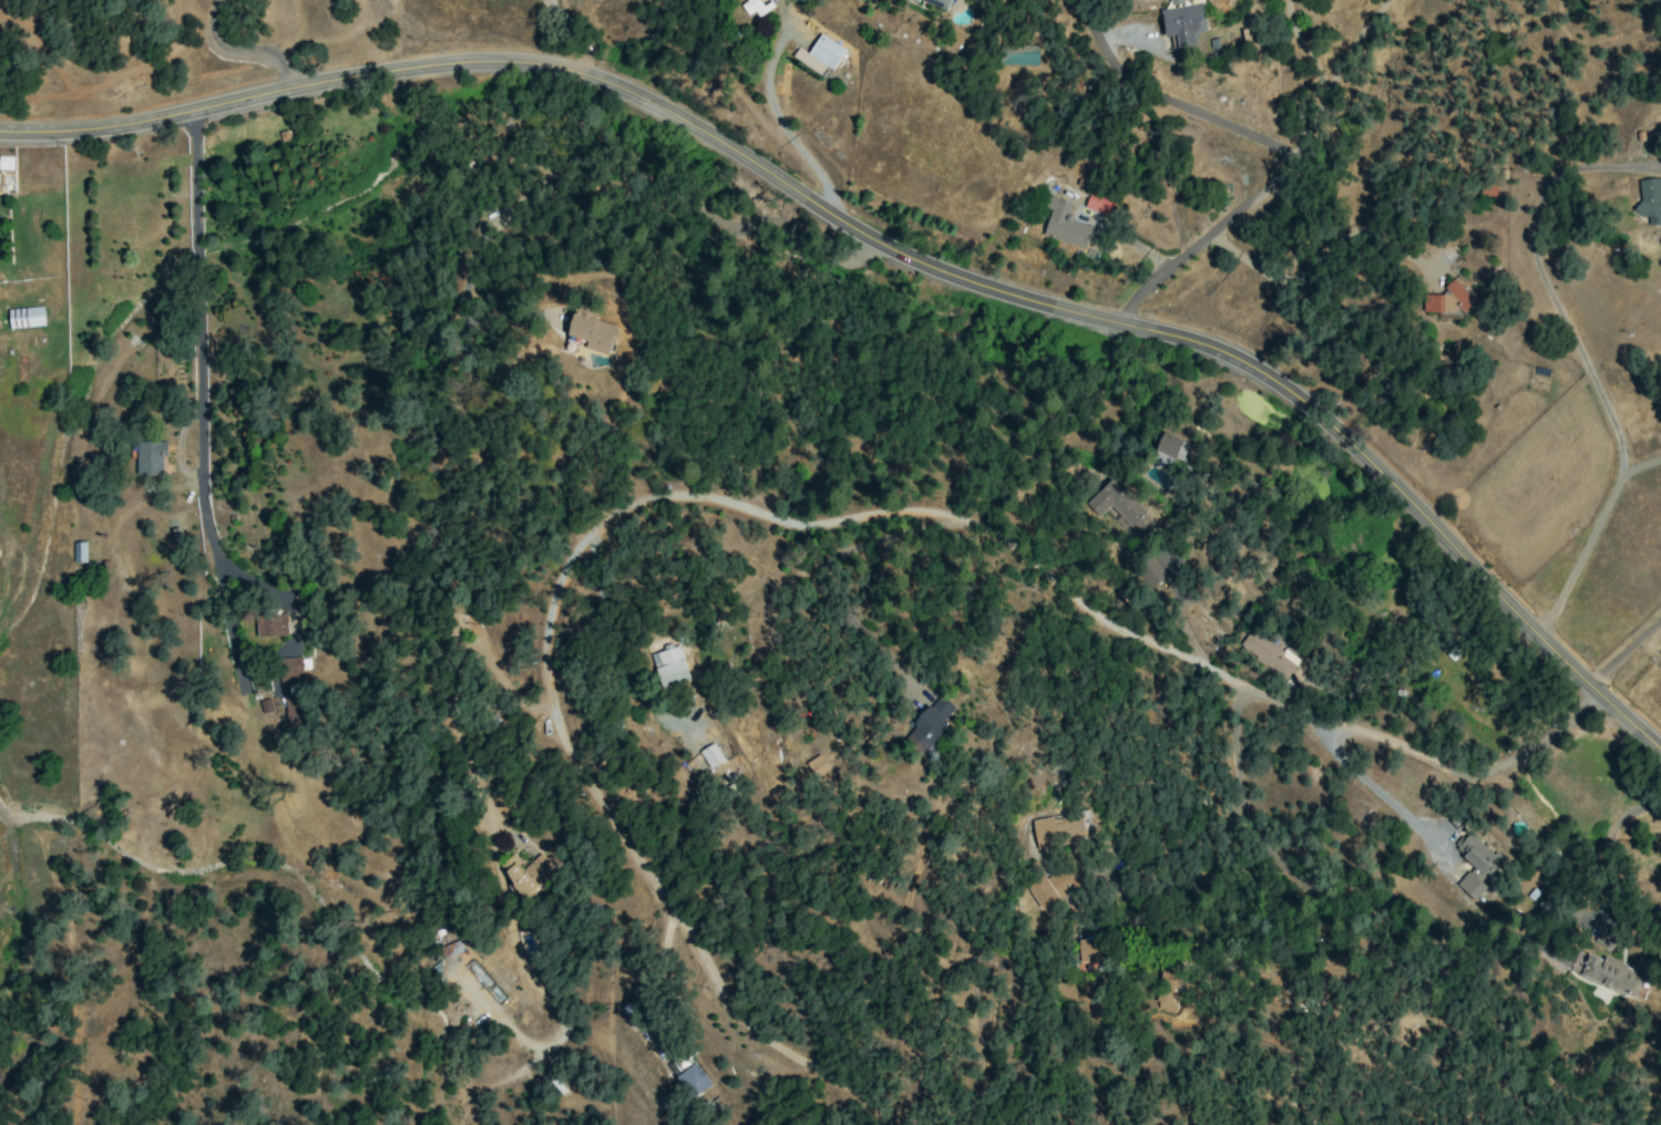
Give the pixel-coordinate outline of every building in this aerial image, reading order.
[(758,18),(774,6),(769,0),(747,0),(740,5),(748,15),(754,11),(758,18)] [(946,12),(950,0),(915,0),(946,12)] [(1241,29),(1245,49),(1258,46),(1254,27),(1241,29)] [(832,70),(845,50),(820,34),(807,53),(798,47),(792,57),(820,75),(826,66),(832,70)] [(1036,66),(1037,46),(1000,44),(999,65),(1036,66)] [(14,157),(0,156),(0,169),(13,170),(14,157)] [(1640,218),(1647,217),(1648,226),(1660,225),(1660,180),(1660,178),(1635,181),(1640,218)] [(1083,207),(1107,216),(1114,199),(1090,190),(1083,207)] [(1073,203),(1045,195),(1042,207),(1050,209),(1042,236),(1084,248),(1090,226),(1068,220),(1073,203)] [(1422,295),(1423,312),(1465,310),(1464,282),(1445,283),(1445,295),(1422,295)] [(615,325),(596,320),(599,309),(576,303),(568,336),(586,341),(584,349),(607,355),(615,325)] [(9,329),(45,325),(43,306),(7,310),(9,329)] [(1180,461),(1187,442),(1161,433),(1154,452),(1180,461)] [(137,475),(161,475),(162,442),(138,441),(137,475)] [(1142,518),(1109,481),(1092,496),(1126,533),(1142,518)] [(85,543),(73,544),(74,563),(86,562),(85,543)] [(286,614),(255,615),(256,637),(286,636),(286,614)] [(1297,662),(1252,628),(1238,646),(1284,680),(1297,662)] [(663,688),(690,678),(678,645),(651,655),(663,688)] [(300,657),(277,659),(278,684),(302,683),(300,657)] [(902,740),(925,758),(950,726),(943,721),(955,706),(939,693),(902,740)] [(304,694),(284,694),(286,724),(305,723),(304,694)] [(699,751),(709,769),(723,761),(714,743),(699,751)] [(805,763),(815,778),(829,768),(819,754),(805,763)] [(1031,821),(1036,850),(1078,842),(1077,839),(1091,836),(1087,811),(1031,821)] [(1455,885),(1474,901),(1486,887),(1483,885),(1504,861),(1468,830),(1453,848),(1473,865),(1455,885)] [(520,870),(514,863),(502,875),(524,898),(555,869),(539,852),(520,870)] [(1026,884),(1037,907),(1083,886),(1073,864),(1026,884)] [(1609,951),(1618,935),(1602,925),(1592,941),(1609,951)] [(1101,939),(1078,940),(1079,972),(1103,971),(1101,939)] [(1578,975),(1633,998),(1643,974),(1584,950),(1579,962),(1575,961),(1573,967),(1581,970),(1578,975)] [(1155,1010),(1176,1012),(1180,974),(1159,971),(1155,1010)] [(677,1076),(693,1061),(684,1051),(668,1066),(677,1076)] [(676,1078),(693,1099),(712,1084),(695,1063),(676,1078)]
